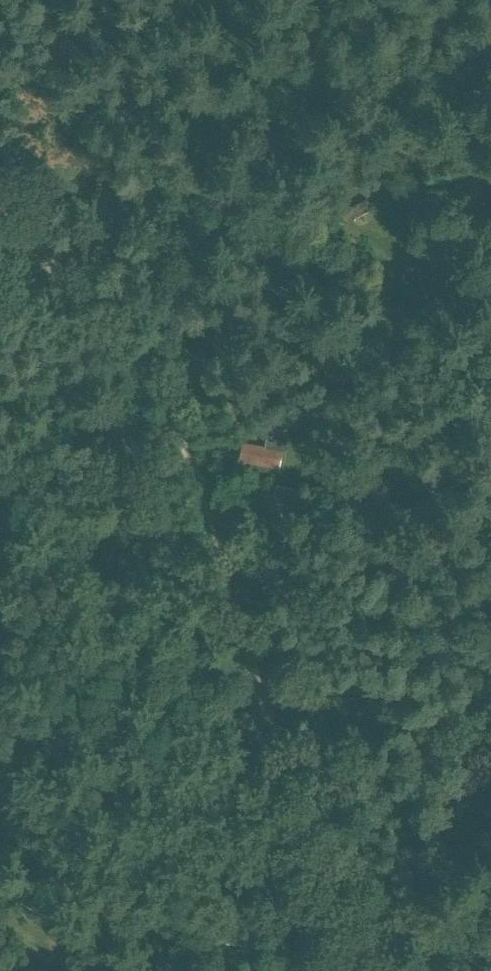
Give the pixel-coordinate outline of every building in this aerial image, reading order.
[(242,437),(238,461),(274,466),(278,443),(242,437)] [(381,555),(385,571),(398,567),(395,552),(381,555)] [(321,696),(282,700),(284,716),(323,712),(321,696)]
